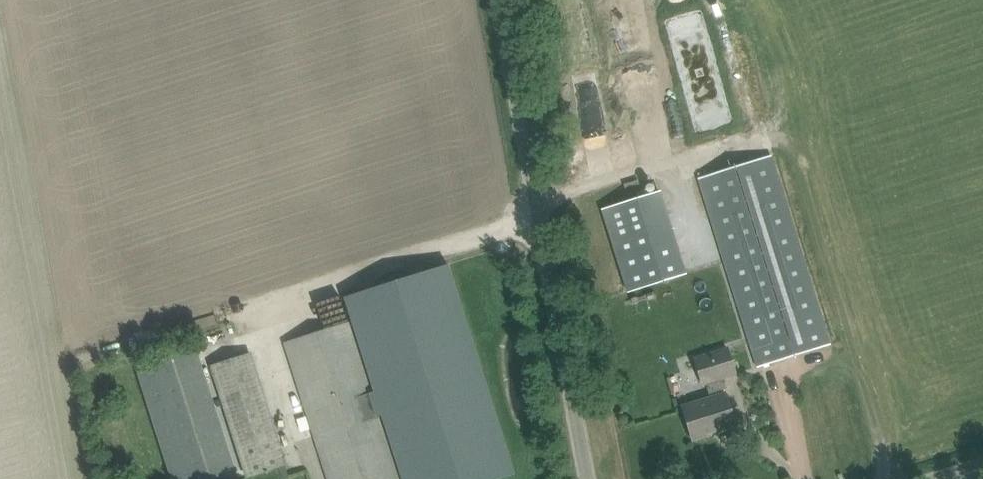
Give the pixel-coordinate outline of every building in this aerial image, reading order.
[(770,156),(718,173),(699,179),(758,367),(829,344),(823,326),(770,156)] [(685,274),(660,191),(602,209),(628,291),(685,274)] [(284,343),(328,478),(398,478),(378,417),(382,415),(402,478),(502,478),(515,475),(448,265),(345,299),(375,394),(371,395),(348,322),(284,343)] [(682,407),(693,440),(735,427),(720,379),(736,374),(728,349),(695,359),(703,384),(706,383),(711,398),(682,407)] [(193,350),(135,368),(171,478),(234,478),(193,350)] [(287,466),(251,352),(210,365),(246,478),(279,468),(286,466),(287,466)] [(279,468),(283,478),(285,478),(290,478),(286,466),(279,468)]
